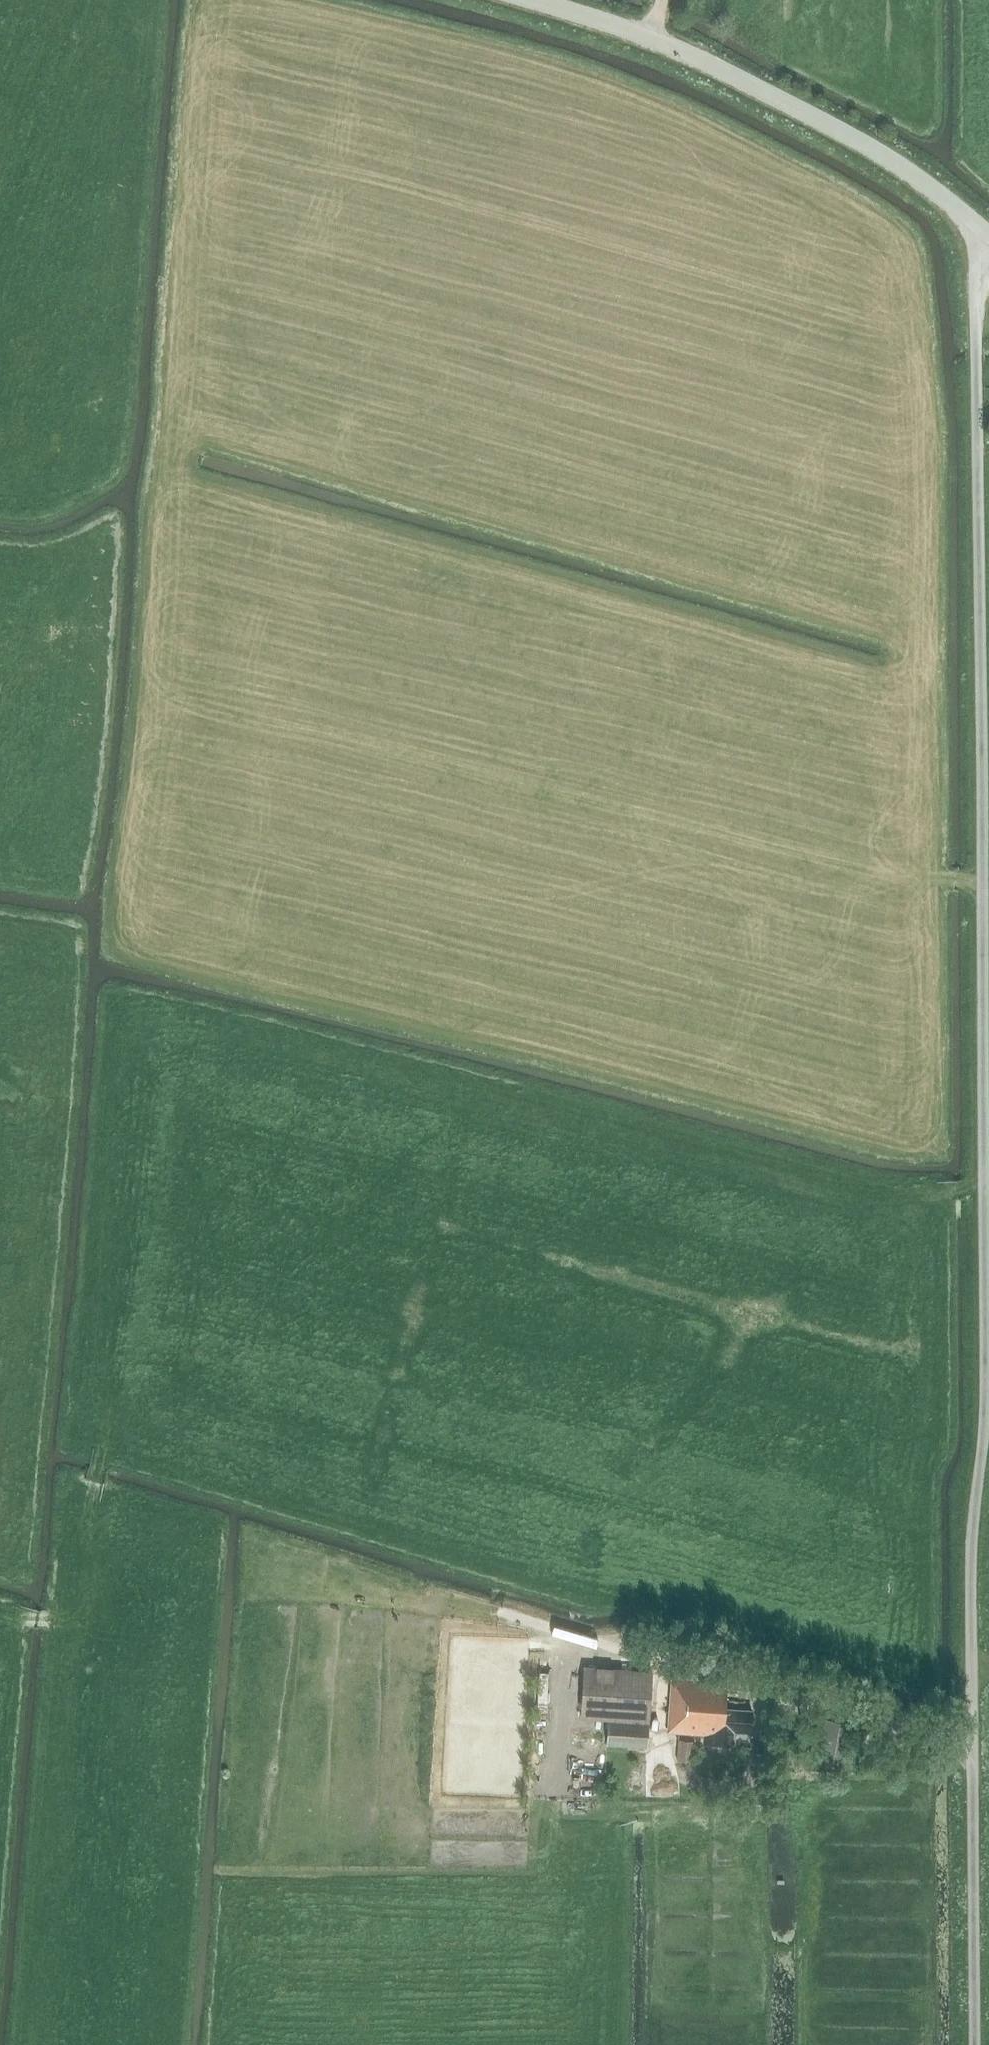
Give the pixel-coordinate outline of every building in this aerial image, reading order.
[(552,1627),(596,1641),(600,1628),(556,1614),(552,1627)] [(580,1717),(607,1719),(607,1728),(605,1744),(646,1747),(648,1747),(653,1670),(584,1665),(580,1717)] [(697,1668),(673,1666),(667,1728),(667,1731),(706,1735),(705,1743),(717,1744),(719,1749),(729,1750),(731,1744),(749,1746),(750,1728),(752,1710),(725,1708),(727,1681),(696,1678),(697,1668)] [(825,1718),(823,1728),(815,1767),(844,1772),(853,1724),(825,1718)] [(678,1739),(676,1759),(693,1761),(695,1741),(678,1739)]
